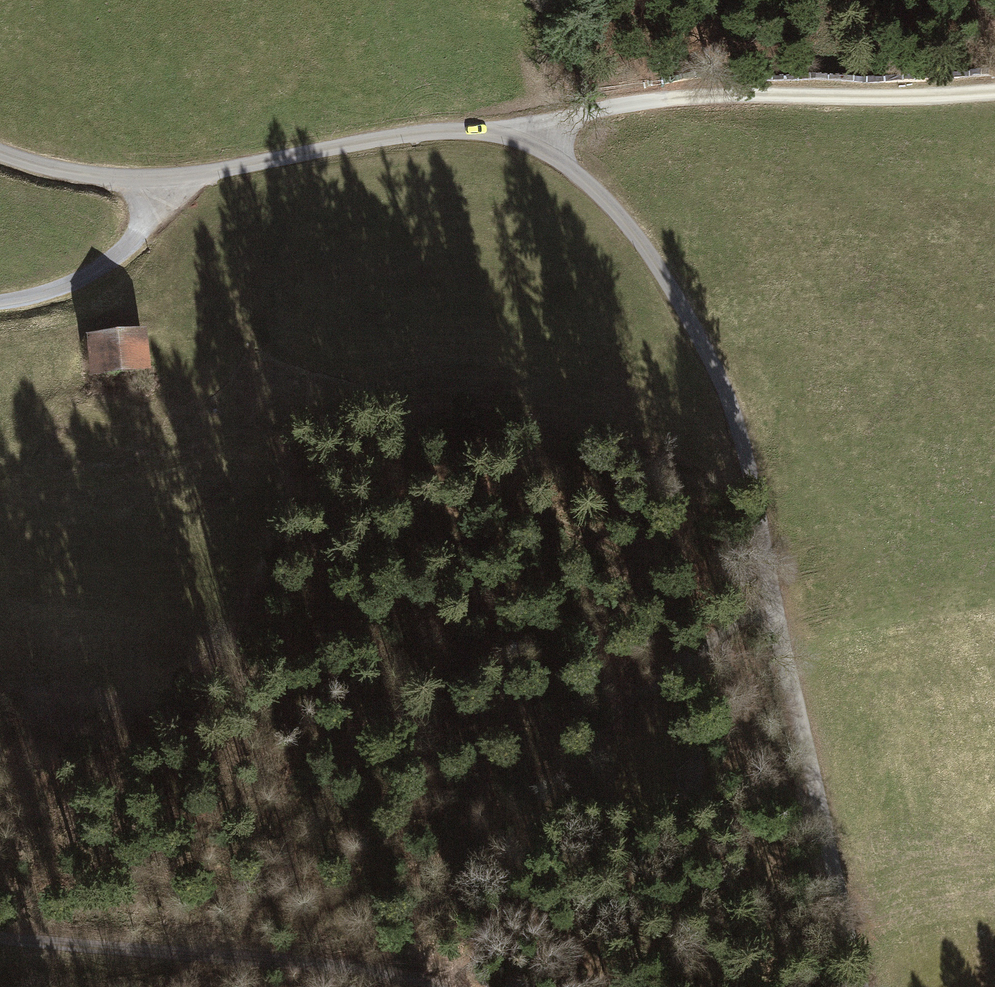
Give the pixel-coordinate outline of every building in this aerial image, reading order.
[(147,326),(86,333),(90,375),(151,369),(147,326)]
